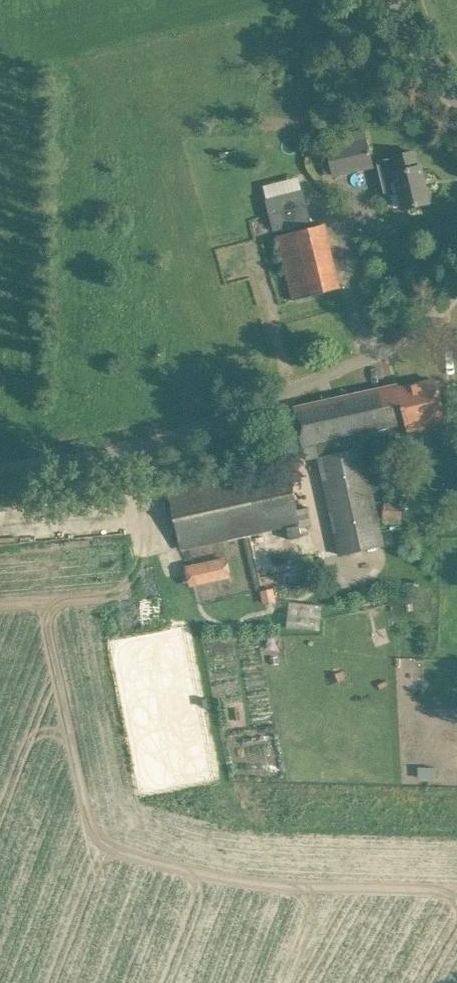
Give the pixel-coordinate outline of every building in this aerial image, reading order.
[(372,165),(366,138),(327,147),(333,175),(372,165)] [(418,166),(414,151),(394,156),(394,157),(377,161),(382,182),(396,178),(403,207),(429,201),(428,199),(432,198),(429,187),(425,188),(420,166),(418,166)] [(305,189),(267,199),(275,231),(313,221),(305,189)] [(384,545),(359,432),(425,418),(426,423),(444,419),(436,380),(399,388),(398,383),(294,406),(302,445),(315,442),(318,456),(317,456),(339,555),(384,545)] [(224,477),(169,489),(173,509),(182,548),(283,526),(287,525),(290,538),(302,536),(301,532),(300,528),(313,525),(309,506),(297,508),(291,482),(287,463),(246,472),(244,463),(223,468),(224,477)] [(383,501),(382,518),(401,519),(403,502),(383,501)] [(228,565),(195,573),(197,585),(230,577),(228,565)] [(274,589),(263,592),(266,605),(276,603),(274,589)] [(290,605),(289,625),(321,627),(322,607),(290,605)]
